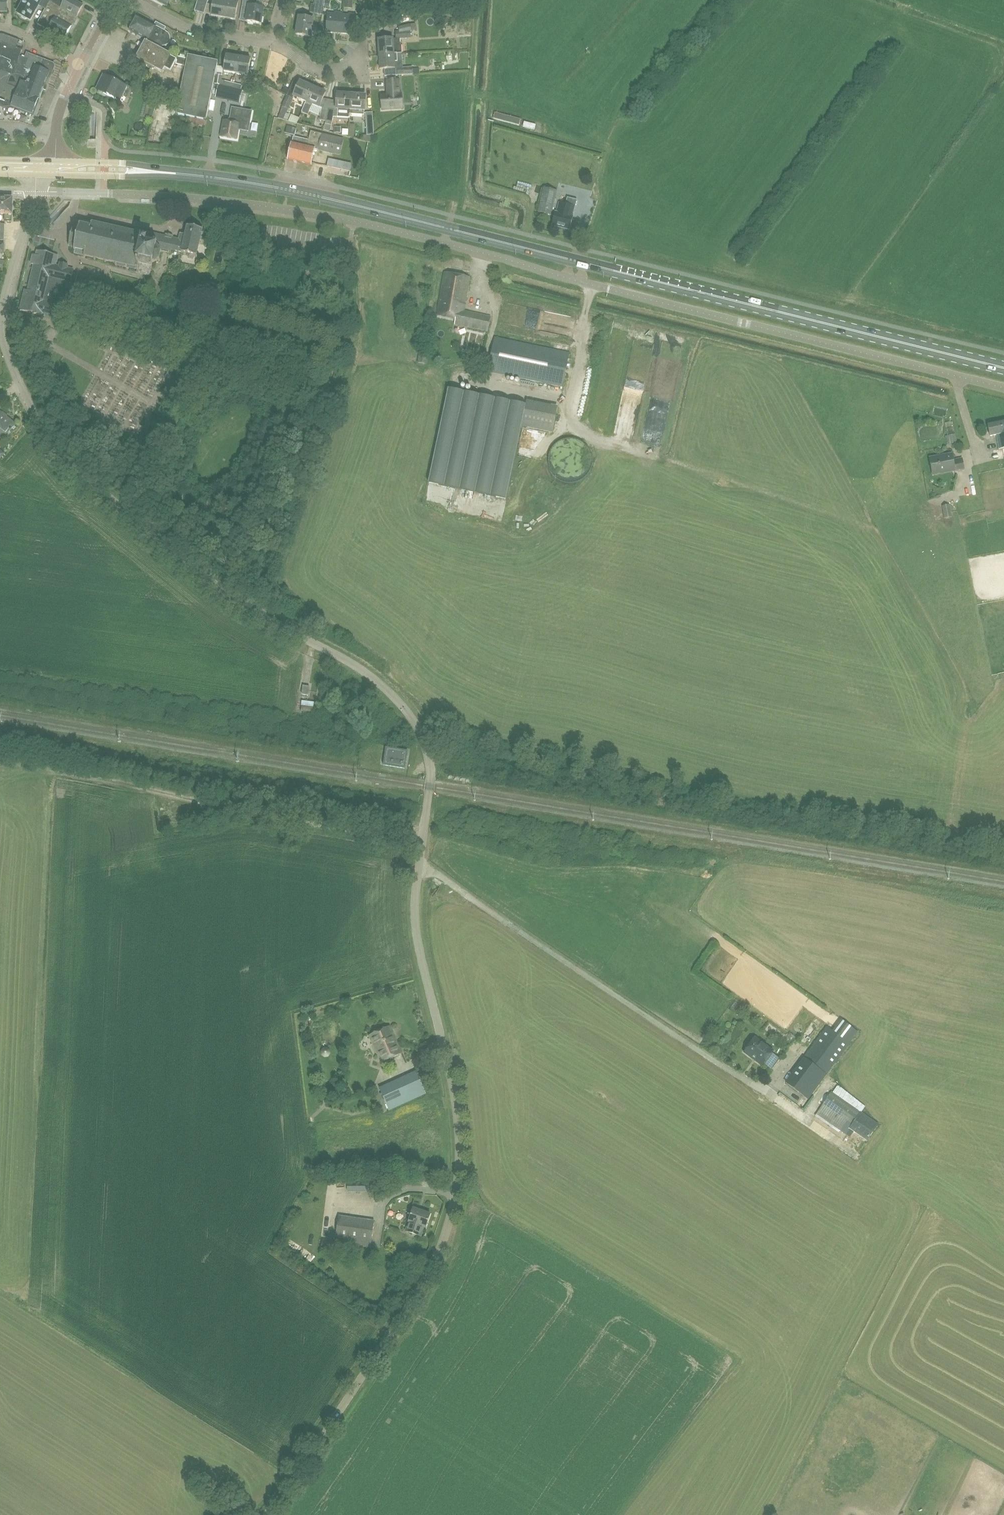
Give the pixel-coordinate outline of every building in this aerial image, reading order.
[(21,15),(22,17),(25,19),(27,19),(31,21),(42,0),(21,0),(20,0),(24,2),(18,13),(21,15)] [(71,30),(77,19),(77,17),(78,15),(60,5),(63,0),(51,0),(50,1),(37,24),(64,39),(69,30),(71,30)] [(84,4),(77,0),(63,0),(60,5),(78,15),(84,4)] [(195,11),(204,14),(208,0),(198,0),(195,11)] [(226,1),(217,0),(214,0),(211,16),(223,18),(226,1)] [(256,0),(244,0),(242,10),(248,11),(246,21),(261,24),(263,8),(256,7),(257,0),(256,0)] [(238,4),(226,1),(223,18),(235,20),(238,4)] [(322,15),(323,6),(311,4),(310,13),(322,15)] [(340,33),(342,15),(342,13),(335,13),(335,14),(327,14),(326,32),(340,33)] [(349,15),(342,15),(340,33),(354,35),(356,15),(349,14),(349,15)] [(148,40),(156,45),(159,46),(161,46),(164,46),(166,46),(169,44),(170,43),(170,41),(170,39),(170,37),(169,35),(168,33),(166,32),(164,31),(166,27),(156,22),(154,25),(138,16),(130,30),(148,40)] [(310,37),(313,19),(299,17),(296,35),(310,37)] [(400,28),(401,38),(415,36),(413,26),(400,28)] [(377,40),(378,55),(396,53),(395,39),(377,40)] [(163,73),(168,62),(172,55),(145,41),(136,59),(163,73)] [(25,58),(20,56),(22,51),(1,43),(1,44),(0,44),(0,105),(4,106),(11,107),(32,115),(42,89),(45,90),(54,67),(53,64),(27,53),(25,58)] [(404,53),(396,53),(378,55),(377,55),(376,56),(376,61),(378,62),(379,62),(379,69),(397,68),(397,62),(404,61),(404,53)] [(188,55),(188,56),(181,54),(180,57),(172,55),(168,62),(171,64),(174,59),(177,61),(176,65),(186,67),(176,114),(206,121),(218,62),(188,55)] [(236,73),(238,57),(226,55),(224,72),(236,73)] [(251,59),(238,57),(236,73),(248,75),(251,59)] [(412,67),(398,68),(398,76),(413,75),(412,67)] [(127,86),(108,76),(103,74),(96,89),(120,101),(127,86)] [(216,74),(214,84),(221,85),(222,81),(223,76),(216,74)] [(382,109),(402,108),(401,94),(400,95),(399,80),(387,81),(388,95),(382,95),(382,109)] [(306,101),(312,87),(300,81),(293,96),(306,101)] [(225,87),(222,99),(239,103),(242,91),(225,87)] [(325,93),(312,87),(306,101),(306,102),(301,112),(308,115),(312,104),(319,107),(323,98),(325,93)] [(349,114),(351,94),(338,93),(336,111),(333,110),(329,109),(326,121),(324,130),(327,131),(327,129),(331,130),(334,117),(337,118),(337,117),(349,118),(349,114)] [(365,95),(351,94),(349,114),(364,115),(365,95)] [(288,110),(293,99),(287,96),(282,107),(288,110)] [(152,119),(154,109),(155,106),(147,104),(144,117),(152,119)] [(252,112),(232,108),(230,121),(223,120),(220,138),(238,142),(240,130),(249,132),(252,112)] [(320,120),(326,121),(328,109),(322,108),(320,120)] [(364,135),(374,135),(372,112),(366,113),(367,129),(364,129),(364,135)] [(198,120),(197,128),(206,129),(207,122),(198,120)] [(295,135),(296,128),(289,126),(287,134),(295,135)] [(340,155),(344,140),(311,132),(309,141),(294,137),(288,160),(311,165),(314,149),(340,155)] [(551,215),(557,191),(543,188),(538,213),(551,215)] [(13,198),(0,198),(0,214),(5,214),(5,221),(12,221),(13,198)] [(559,202),(557,212),(555,212),(552,225),(569,230),(575,207),(559,202)] [(196,255),(198,246),(200,239),(206,241),(209,229),(202,228),(201,230),(188,227),(187,232),(184,231),(184,235),(181,234),(179,241),(172,239),(173,236),(166,235),(166,238),(134,231),(134,232),(92,222),(91,224),(81,222),(81,226),(75,224),(70,245),(76,247),(75,250),(76,250),(76,252),(85,255),(85,257),(138,269),(138,272),(150,274),(153,262),(159,259),(161,251),(170,253),(171,250),(181,253),(181,251),(196,255)] [(59,267),(54,265),(56,255),(37,250),(36,255),(32,254),(30,264),(33,264),(27,290),(24,289),(20,310),(54,318),(55,316),(60,317),(68,312),(77,275),(73,274),(74,270),(68,269),(69,266),(60,264),(59,267)] [(437,315),(456,320),(455,324),(487,332),(490,317),(463,311),(469,277),(444,272),(437,315)] [(140,281),(138,290),(146,292),(148,283),(140,281)] [(551,349),(551,350),(495,338),(488,370),(544,382),(544,383),(562,386),(569,353),(551,349)] [(420,354),(418,363),(427,364),(428,355),(420,354)] [(644,394),(645,386),(627,385),(627,393),(644,394)] [(506,498),(526,405),(449,388),(429,482),(506,498)] [(329,389),(323,409),(334,406),(337,399),(329,389)] [(6,436),(15,424),(0,412),(0,431),(6,436)] [(1003,449),(1003,422),(989,425),(991,436),(997,435),(1000,450),(1003,449)] [(962,459),(954,461),(953,454),(930,458),(933,474),(955,471),(955,473),(964,471),(962,459)] [(949,506),(943,506),(945,519),(951,518),(949,506)] [(383,765),(405,768),(408,751),(386,747),(383,765)] [(809,1098),(848,1041),(856,1030),(840,1018),(832,1030),(827,1026),(787,1083),(809,1098)] [(402,1055),(391,1027),(370,1036),(382,1063),(402,1055)] [(744,1054),(763,1066),(772,1052),(754,1040),(744,1054)] [(390,1110),(426,1094),(416,1072),(380,1089),(390,1110)] [(851,1128),(868,1140),(879,1124),(833,1093),(818,1114),(831,1124),(836,1116),(852,1127),(851,1128)] [(797,1100),(806,1104),(809,1099),(800,1095),(797,1100)] [(431,1214),(414,1208),(409,1221),(406,1231),(421,1236),(424,1226),(426,1227),(431,1214)] [(339,1217),(336,1242),(321,1241),(320,1251),(344,1254),(345,1244),(371,1247),(375,1221),(339,1217)]
